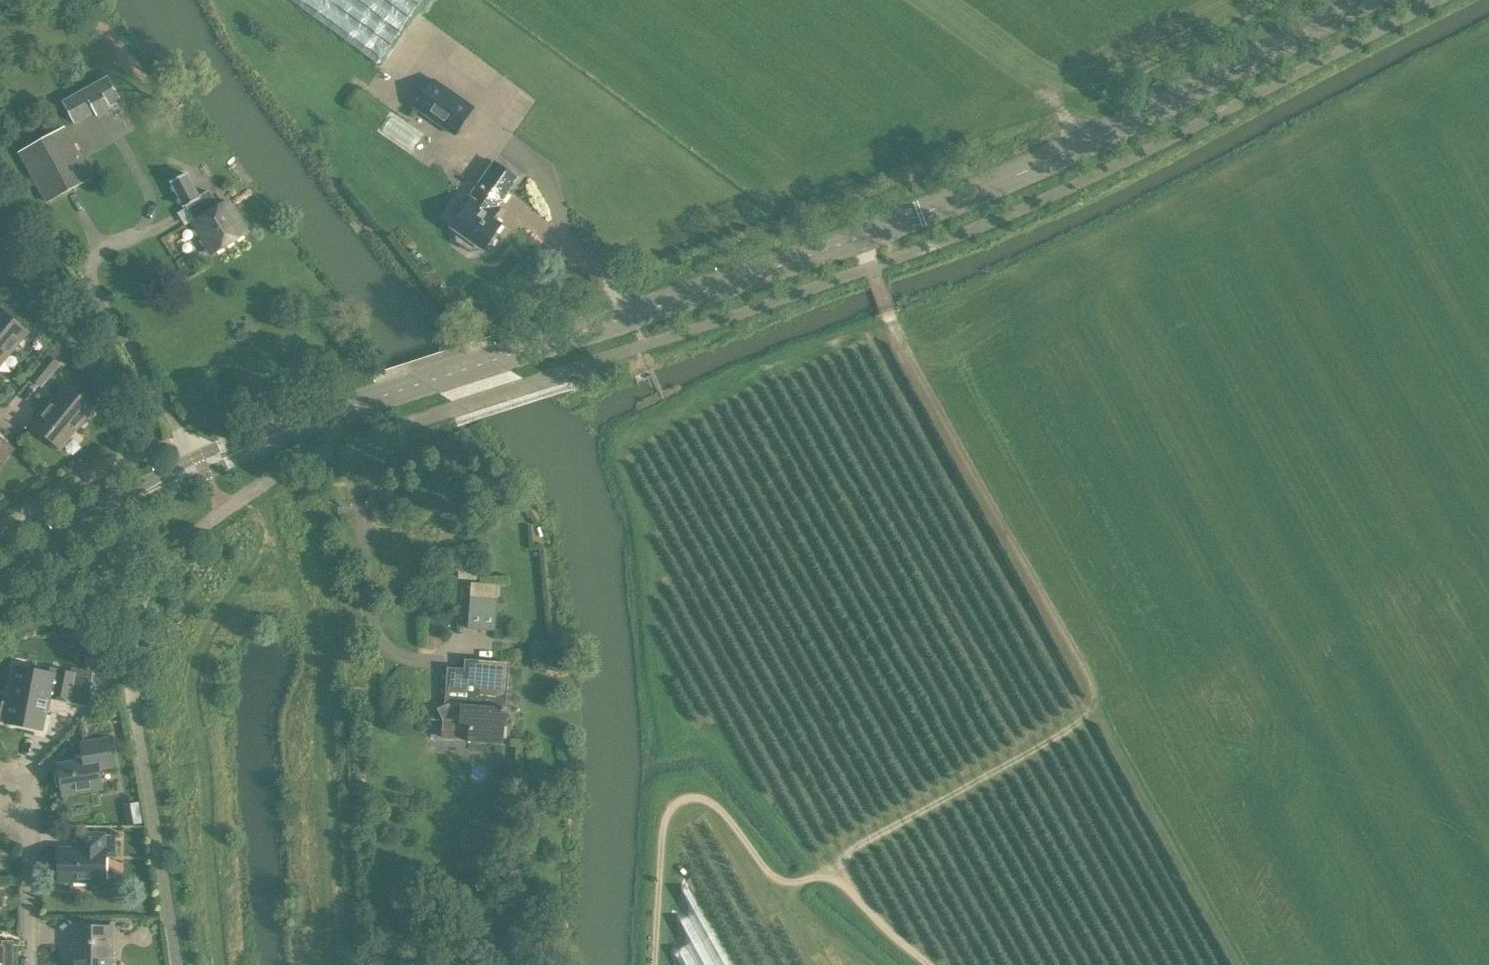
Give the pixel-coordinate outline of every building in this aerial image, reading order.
[(63,101),(75,123),(94,112),(97,116),(112,108),(109,103),(120,97),(108,76),(63,101)] [(454,134),(474,106),(434,78),(415,107),(454,134)] [(47,201),(91,177),(64,127),(19,152),(47,201)] [(495,238),(493,234),(500,224),(492,218),(500,207),(498,206),(518,177),(493,160),(467,198),(468,199),(451,224),(457,228),(453,233),(455,242),(469,252),(477,250),(481,245),(484,247),(486,244),(491,245),(495,238)] [(218,205),(213,197),(209,191),(199,196),(187,172),(170,181),(183,207),(186,205),(197,221),(194,222),(213,253),(246,233),(227,200),(218,205)] [(27,332),(2,311),(0,313),(0,361),(8,351),(10,353),(27,332)] [(31,378),(41,386),(59,364),(54,360),(62,351),(57,346),(31,378)] [(76,429),(93,408),(67,387),(59,397),(61,399),(56,405),(52,401),(33,424),(38,429),(37,430),(48,439),(49,438),(59,446),(74,428),(76,429)] [(14,448),(8,443),(7,444),(0,439),(0,465),(14,448)] [(470,627),(494,629),(494,630),(495,631),(498,599),(496,599),(496,603),(472,601),(472,597),(471,597),(469,629),(470,629),(470,627)] [(446,703),(446,704),(447,705),(448,707),(450,707),(451,708),(450,720),(444,720),(444,721),(444,728),(445,733),(448,737),(453,738),(469,739),(468,742),(470,742),(470,740),(475,740),(475,742),(488,742),(488,741),(502,742),(502,744),(503,745),(509,663),(466,660),(465,671),(449,670),(449,668),(448,668),(446,701),(446,703)] [(46,700),(66,703),(71,674),(59,671),(58,676),(16,668),(6,724),(40,730),(46,700)] [(77,794),(102,789),(99,770),(112,767),(107,739),(81,744),(84,761),(73,763),(73,762),(56,765),(60,792),(76,789),(77,794)] [(115,858),(116,836),(78,835),(78,849),(60,849),(60,881),(103,881),(104,858),(115,858)] [(110,928),(76,927),(76,964),(110,964),(110,928)] [(12,941),(1,941),(1,947),(0,947),(0,964),(13,964),(12,941)]
